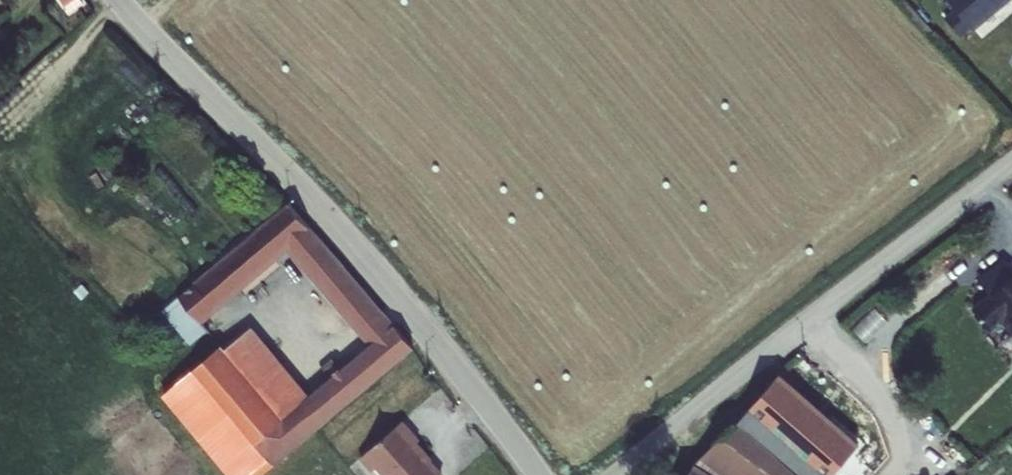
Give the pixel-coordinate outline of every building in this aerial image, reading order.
[(958,22),(971,12),(974,17),(996,0),(943,0),(942,1),(958,22)] [(260,454),(268,463),(408,343),(392,324),(396,320),(289,196),(193,276),(214,302),(275,252),(282,262),(292,260),(298,256),(368,340),(309,390),(282,412),(222,340),(188,368),(193,374),(196,377),(193,382),(202,385),(215,400),(213,405),(220,406),(245,436),(244,440),(250,441),(256,449),(255,453),(260,454)] [(986,297),(968,311),(983,332),(996,322),(1008,336),(1011,333),(1011,275),(1003,263),(976,285),(986,297)] [(162,302),(192,338),(210,324),(178,288),(162,302)] [(222,340),(282,412),(309,390),(248,319),(222,340)] [(233,474),(252,474),(268,463),(260,454),(255,453),(256,449),(250,441),(244,440),(245,436),(220,406),(213,405),(215,400),(202,385),(193,382),(196,377),(193,374),(167,396),(233,474)] [(847,447),(771,385),(745,416),(807,467),(816,474),(825,474),(847,447)] [(807,467),(745,416),(689,466),(703,474),(802,474),(807,467)] [(356,454),(373,473),(378,468),(384,474),(437,474),(409,442),(414,437),(398,418),(356,454)] [(682,474),(703,474),(689,466),(682,474)]
